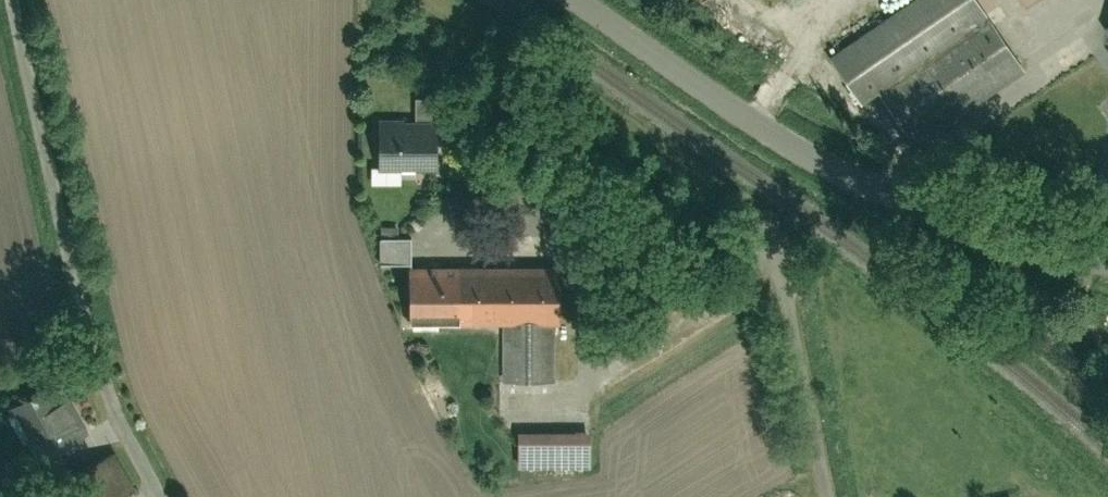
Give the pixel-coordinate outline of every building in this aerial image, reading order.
[(825,58),(860,108),(876,97),(904,138),(1015,63),(972,0),(911,0),(825,58)] [(1100,32),(1107,45),(1107,27),(1100,32)] [(444,180),(443,126),(382,127),(382,180),(444,180)] [(372,236),(373,262),(404,261),(403,235),(372,236)] [(539,378),(538,267),(406,269),(406,320),(502,319),(503,379),(539,378)] [(66,382),(19,406),(45,457),(92,434),(66,382)] [(584,461),(583,434),(520,438),(521,464),(584,461)] [(56,472),(67,496),(120,496),(131,492),(110,447),(56,472)]
